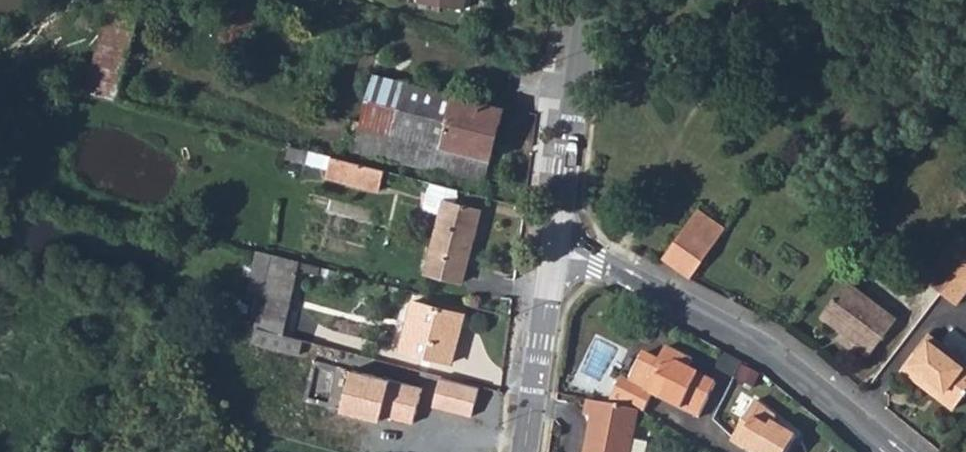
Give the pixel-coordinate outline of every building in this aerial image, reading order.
[(104,16),(134,25),(140,2),(134,0),(108,0),(104,16)] [(104,16),(82,85),(114,94),(134,25),(104,16)] [(351,148),(483,179),(501,104),(369,72),(351,148)] [(376,189),(381,169),(327,156),(322,176),(376,189)] [(453,205),(457,185),(424,178),(419,204),(437,208),(424,271),(463,280),(479,210),(453,205)] [(708,206),(669,261),(690,275),(729,220),(708,206)] [(915,280),(934,295),(958,263),(941,249),(915,280)] [(269,294),(277,254),(258,250),(249,290),(269,294)] [(261,331),(289,337),(305,260),(277,254),(269,294),(261,331)] [(934,295),(953,309),(965,292),(965,269),(958,263),(934,295)] [(847,285),(824,317),(855,341),(853,346),(869,360),(896,322),(847,285)] [(402,343),(452,355),(461,309),(413,297),(402,343)] [(289,337),(261,331),(258,346),(308,356),(311,341),(289,337)] [(949,412),(965,391),(965,366),(926,335),(896,374),(949,412)] [(652,393),(697,418),(716,384),(689,369),(695,360),(670,346),(663,359),(647,350),(632,377),(625,373),(609,401),(635,408),(639,410),(642,411),(652,393)] [(353,371),(343,411),(380,421),(383,411),(389,412),(388,417),(416,424),(425,389),(353,371)] [(442,376),(433,406),(471,416),(480,386),(442,376)] [(639,410),(635,408),(609,401),(606,400),(592,397),(590,410),(597,411),(589,451),(630,451),(634,436),(639,410)] [(756,400),(731,441),(749,451),(788,451),(799,434),(776,421),(779,414),(756,400)] [(634,436),(630,451),(647,451),(650,440),(634,436)]
